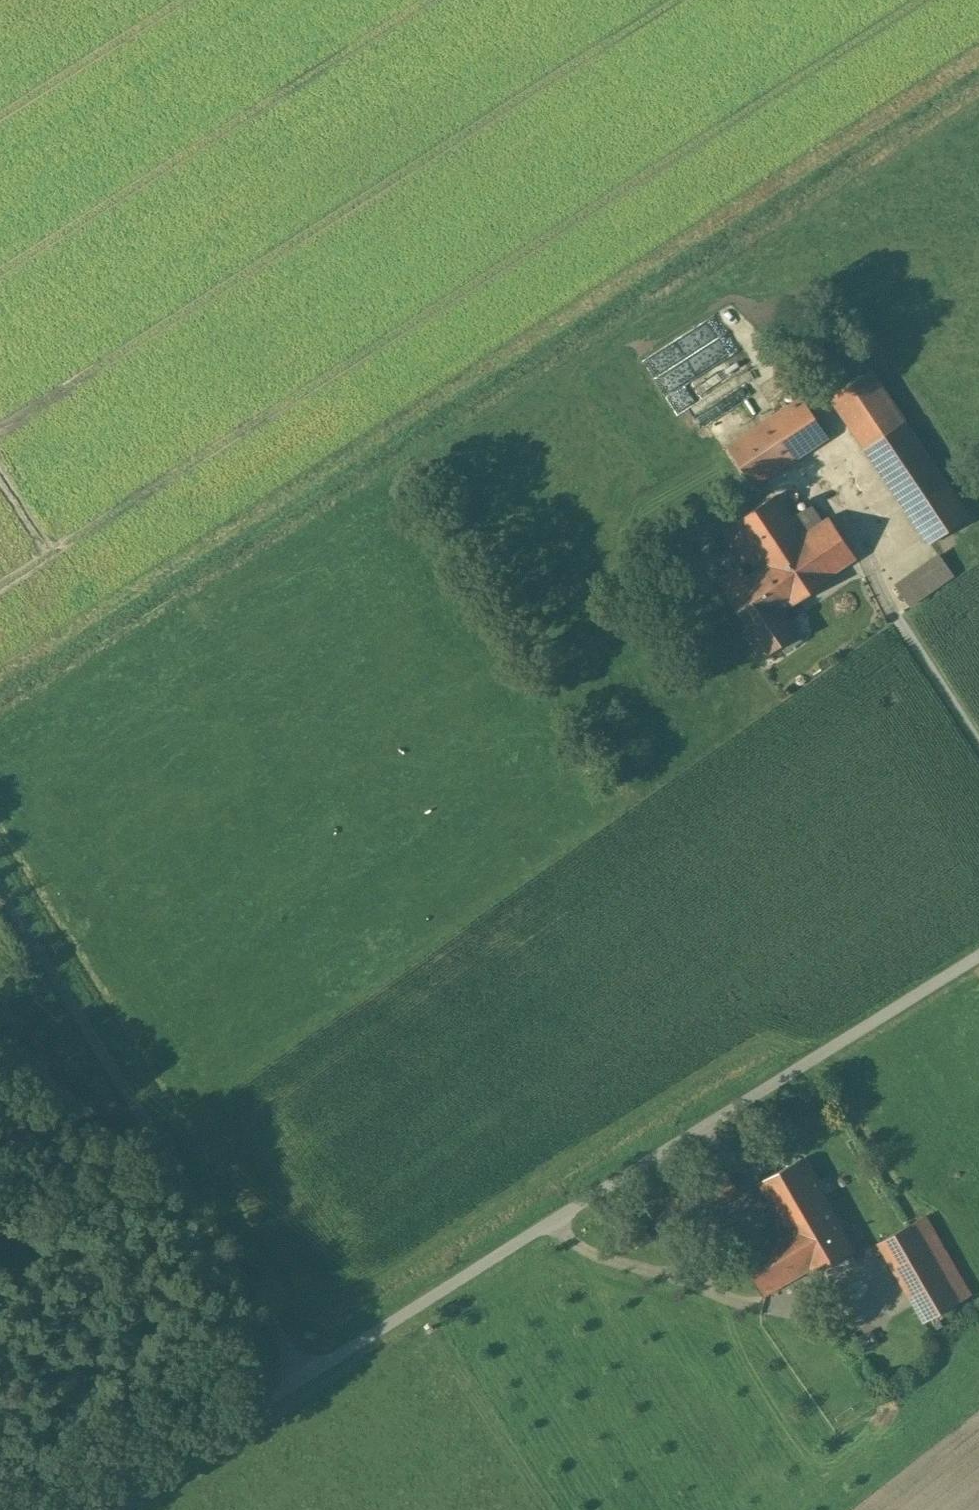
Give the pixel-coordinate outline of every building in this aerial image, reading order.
[(724,335),(659,374),(679,406),(692,399),(686,389),(738,357),(724,335)] [(871,370),(830,397),(929,545),(970,518),(871,370)] [(828,437),(801,397),(726,446),(753,486),(828,437)] [(755,557),(762,565),(824,524),(822,521),(811,505),(791,518),(776,495),(723,530),(745,564),(755,557)] [(762,565),(748,574),(725,591),(749,627),(744,631),(762,657),(764,655),(763,655),(779,644),(781,645),(783,644),(777,635),(788,627),(794,635),(796,633),(780,610),(787,605),(789,606),(831,577),(831,576),(856,559),(829,516),(822,521),(824,524),(762,565)] [(954,578),(938,556),(895,587),(911,609),(954,578)] [(717,580),(725,591),(748,574),(739,565),(717,580)] [(760,1182),(786,1227),(809,1269),(811,1272),(853,1248),(801,1158),(760,1182)] [(911,1224),(879,1243),(924,1322),(971,1295),(925,1215),(911,1224)] [(762,1296),(809,1269),(786,1227),(739,1253),(762,1296)]
